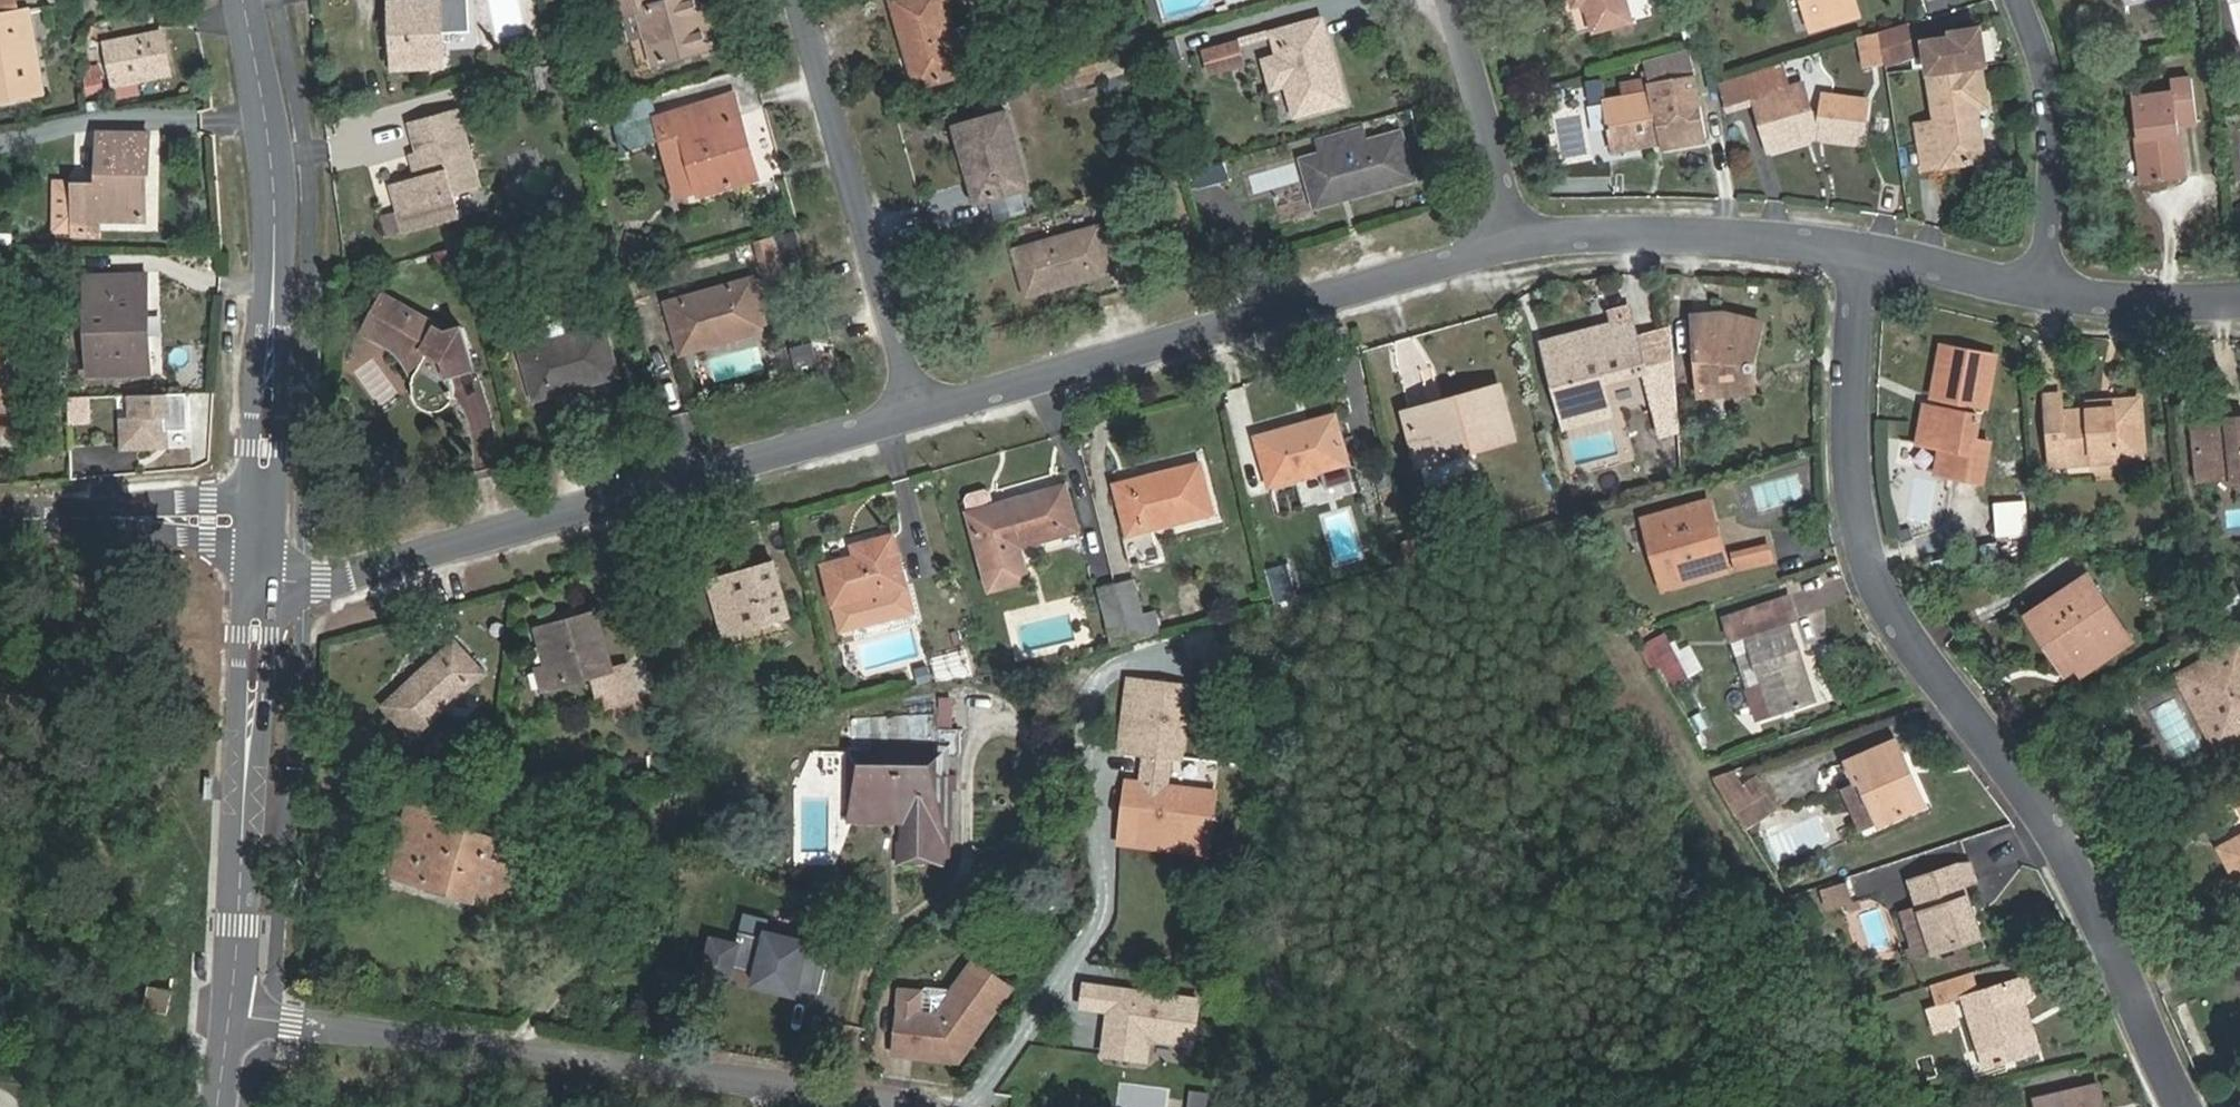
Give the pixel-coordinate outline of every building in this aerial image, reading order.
[(43,92),(27,9),(18,11),(16,0),(0,0),(0,99),(43,92)] [(702,52),(688,0),(684,0),(653,9),(651,0),(620,0),(639,69),(702,52)] [(702,52),(715,49),(700,0),(688,0),(702,52)] [(954,35),(944,0),(893,0),(907,48),(918,45),(927,81),(964,70),(954,35)] [(1624,0),(1569,0),(1570,5),(1585,2),(1592,29),(1630,19),(1624,0)] [(1810,27),(1850,15),(1846,0),(1803,0),(1810,27)] [(1853,0),(1846,0),(1850,15),(1857,13),(1853,0)] [(442,60),(440,1),(393,3),(394,61),(442,60)] [(1586,35),(1587,9),(1570,9),(1570,34),(1586,35)] [(1271,31),(1278,56),(1285,85),(1294,114),(1344,101),(1321,18),(1271,31)] [(1879,35),(1883,65),(1911,57),(1907,24),(1879,32),(1879,35)] [(1923,40),(1927,70),(1933,123),(1917,125),(1922,168),(1983,159),(1975,106),(1985,104),(1979,63),(1983,64),(1979,28),(1951,31),(1951,36),(1923,40)] [(975,29),(954,35),(964,70),(984,63),(975,29)] [(173,66),(167,30),(148,33),(150,42),(114,49),(121,95),(144,91),(141,78),(156,75),(155,70),(173,66)] [(150,42),(148,33),(112,39),(114,49),(150,42)] [(1883,65),(1879,35),(1861,38),(1866,68),(1884,66),(1883,65)] [(1241,61),(1236,41),(1204,49),(1209,70),(1241,61)] [(917,84),(927,81),(918,45),(907,48),(917,84)] [(1690,53),(1696,76),(1696,79),(1711,76),(1705,50),(1690,53)] [(1285,85),(1278,56),(1262,59),(1270,89),(1285,85)] [(1080,85),(1107,78),(1102,60),(1076,68),(1080,85)] [(81,66),(87,97),(105,93),(99,63),(81,66)] [(174,72),(173,66),(155,70),(156,75),(174,72)] [(1696,79),(1696,76),(1647,83),(1648,93),(1602,99),(1609,149),(1658,142),(1658,148),(1704,142),(1696,79)] [(2137,182),(2181,178),(2177,124),(2195,122),(2192,78),(2169,81),(2170,94),(2129,97),(2137,182)] [(1826,131),(1826,139),(1859,143),(1865,98),(1823,93),(1821,111),(1809,111),(1801,82),(1753,96),(1769,152),(1809,141),(1808,131),(1826,131)] [(735,96),(704,105),(709,126),(741,118),(735,96)] [(682,133),(699,196),(758,179),(741,118),(709,126),(704,105),(656,118),(662,138),(682,133)] [(628,148),(662,138),(656,118),(654,108),(620,118),(628,148)] [(969,141),(984,197),(1028,186),(1008,109),(955,122),(961,143),(969,141)] [(409,156),(412,166),(427,162),(431,174),(416,178),(392,185),(399,211),(405,234),(455,220),(449,197),(458,194),(480,188),(457,110),(413,123),(421,152),(409,156)] [(1354,187),(1356,195),(1414,178),(1400,129),(1301,157),(1313,198),(1354,187)] [(148,173),(149,132),(98,131),(96,182),(72,182),(70,231),(99,231),(99,220),(142,221),(143,173),(148,173)] [(1818,138),(1826,139),(1826,131),(1808,131),(1809,141),(1818,138)] [(680,201),(699,196),(682,133),(662,138),(680,201)] [(976,199),(984,197),(969,141),(961,143),(976,199)] [(427,162),(412,166),(416,178),(431,174),(427,162)] [(70,231),(72,182),(56,181),(54,231),(70,231)] [(1315,206),(1356,195),(1354,187),(1313,198),(1315,206)] [(465,217),(458,194),(449,197),(455,220),(465,217)] [(1026,292),(1109,269),(1098,225),(1015,247),(1026,292)] [(795,233),(775,238),(783,268),(803,262),(795,233)] [(775,238),(755,244),(763,274),(783,268),(775,238)] [(128,337),(126,273),(84,275),(87,376),(149,374),(148,336),(128,337)] [(145,273),(126,273),(128,337),(148,336),(145,273)] [(766,332),(753,281),(668,304),(682,356),(766,332)] [(394,325),(381,344),(419,365),(412,380),(415,402),(419,405),(425,409),(427,411),(431,412),(436,412),(441,411),(444,410),(447,407),(450,401),(454,394),(450,376),(474,371),(462,328),(448,333),(434,324),(432,328),(401,310),(405,306),(384,294),(373,312),(394,325)] [(361,333),(381,344),(394,325),(373,312),(361,333)] [(1722,316),(1698,316),(1696,390),(1744,388),(1747,364),(1754,361),(1754,360),(1756,358),(1756,356),(1755,354),(1752,349),(1758,322),(1722,316)] [(1629,318),(1609,323),(1611,334),(1631,329),(1629,318)] [(535,402),(619,378),(605,326),(568,337),(563,320),(518,333),(522,350),(521,350),(535,402)] [(1611,334),(1609,323),(1542,342),(1564,427),(1609,416),(1602,384),(1599,372),(1624,366),(1627,377),(1643,372),(1642,366),(1634,338),(1631,329),(1611,334)] [(1654,332),(1634,338),(1642,366),(1662,360),(1654,332)] [(1934,473),(1980,482),(1988,442),(1972,439),(1977,417),(1962,414),(1966,400),(1984,404),(1993,356),(1939,345),(1929,394),(1938,395),(1935,409),(1922,406),(1915,440),(1940,445),(1934,473)] [(9,432),(10,349),(0,348),(0,432),(9,432)] [(795,371),(815,365),(811,348),(790,354),(795,371)] [(1602,384),(1627,377),(1624,366),(1599,372),(1602,384)] [(1640,398),(1661,393),(1656,373),(1635,379),(1640,398)] [(1420,462),(1466,450),(1510,438),(1496,386),(1406,410),(1420,462)] [(187,393),(132,393),(132,415),(122,416),(122,445),(160,445),(160,435),(165,435),(165,429),(187,429),(187,393)] [(2079,448),(2080,460),(2080,463),(2114,461),(2114,456),(2140,454),(2136,397),(2114,398),(2114,408),(2083,410),(2061,411),(2060,395),(2041,397),(2045,462),(2059,461),(2058,449),(2079,448)] [(87,396),(67,399),(72,425),(92,422),(87,396)] [(2082,401),(2083,410),(2114,408),(2114,398),(2082,401)] [(1334,416),(1294,427),(1296,434),(1336,423),(1334,416)] [(2210,420),(2210,428),(2239,425),(2239,417),(2210,420)] [(2210,420),(2191,422),(2196,478),(2239,474),(2239,425),(2210,428),(2210,420)] [(1296,434),(1294,427),(1256,438),(1270,488),(1347,467),(1336,423),(1296,434)] [(2059,461),(2080,460),(2079,448),(2058,449),(2059,461)] [(1472,471),(1466,450),(1420,462),(1427,483),(1472,471)] [(1130,537),(1212,516),(1201,465),(1117,486),(1130,537)] [(970,514),(982,558),(990,590),(1017,583),(1012,564),(1008,551),(1077,532),(1065,487),(996,507),(992,493),(986,490),(970,495),(967,500),(970,514)] [(1694,526),(1712,520),(1706,499),(1642,519),(1662,588),(1726,570),(1720,548),(1702,553),(1694,526)] [(2024,503),(1994,504),(1996,537),(2026,535),(2024,503)] [(1720,548),(1712,520),(1694,526),(1702,553),(1720,548)] [(1012,564),(1017,583),(1028,581),(1023,561),(1080,545),(1077,532),(1008,551),(1012,564)] [(834,606),(868,597),(875,621),(875,622),(913,612),(907,587),(894,536),(856,546),(858,558),(825,567),(834,606)] [(1742,547),(1747,564),(1770,557),(1766,541),(1742,547)] [(830,560),(826,543),(816,545),(820,562),(830,560)] [(1736,567),(1747,564),(1742,547),(1731,550),(1736,567)] [(725,634),(786,616),(772,565),(711,581),(725,634)] [(1296,597),(1288,565),(1269,570),(1278,602),(1296,597)] [(2091,653),(2097,663),(2128,643),(2086,578),(2037,609),(2073,665),(2091,653)] [(1116,586),(1130,641),(1161,634),(1160,629),(1156,614),(1155,612),(1142,615),(1134,582),(1116,586)] [(1114,645),(1130,641),(1116,586),(1100,590),(1114,645)] [(875,621),(868,597),(834,606),(841,631),(875,621)] [(1767,695),(1751,700),(1758,721),(1774,716),(1814,703),(1787,621),(1793,620),(1787,599),(1723,619),(1730,640),(1747,635),(1764,684),(1767,695)] [(1173,609),(1156,614),(1160,629),(1176,625),(1173,609)] [(2062,672),(2073,665),(2037,609),(2026,617),(2062,672)] [(612,670),(596,614),(537,631),(547,672),(539,674),(543,689),(601,674),(609,706),(639,699),(629,666),(612,670)] [(1661,668),(1670,688),(1690,678),(1669,635),(1640,649),(1651,672),(1661,668)] [(2188,704),(2194,700),(2184,681),(2232,654),(2239,668),(2239,646),(2237,641),(2172,676),(2188,704)] [(411,739),(484,674),(454,643),(383,707),(411,739)] [(926,662),(931,681),(975,670),(970,651),(926,662)] [(2079,674),(2097,663),(2091,653),(2073,665),(2079,674)] [(2232,654),(2184,681),(2194,700),(2188,704),(2202,729),(2209,725),(2218,743),(2239,731),(2239,668),(2232,654)] [(1120,751),(1130,752),(1139,681),(1131,680),(1120,751)] [(1144,754),(1174,758),(1179,759),(1188,688),(1139,681),(1130,752),(1144,754)] [(939,729),(957,730),(962,730),(963,684),(940,688),(939,729)] [(1748,689),(1751,700),(1767,695),(1764,684),(1748,689)] [(608,706),(609,719),(638,717),(638,705),(608,706)] [(2218,743),(2209,725),(2202,729),(2216,753),(2239,740),(2239,731),(2218,743)] [(939,729),(939,751),(956,751),(957,730),(939,729)] [(1898,765),(1905,762),(1896,742),(1846,763),(1854,782),(1859,780),(1879,825),(1924,806),(1914,783),(1907,786),(1898,765)] [(938,775),(939,751),(853,751),(853,789),(905,789),(905,821),(918,820),(917,850),(938,850),(939,789),(956,789),(956,775),(938,775)] [(956,751),(939,751),(938,775),(956,775),(956,751)] [(1144,754),(1139,784),(1170,788),(1174,758),(1144,754)] [(1914,783),(1905,762),(1898,765),(1907,786),(1914,783)] [(1716,777),(1727,795),(1745,784),(1737,770),(1716,777)] [(1745,784),(1727,795),(1736,810),(1746,826),(1778,806),(1759,776),(1745,784)] [(1123,836),(1207,847),(1214,794),(1170,788),(1139,784),(1130,783),(1123,836)] [(853,821),(905,821),(905,789),(853,789),(853,821)] [(415,795),(409,813),(417,815),(423,797),(415,795)] [(434,875),(430,887),(475,901),(479,887),(511,897),(526,848),(450,825),(456,807),(423,797),(417,815),(409,813),(394,862),(434,875)] [(905,850),(917,850),(918,820),(905,821),(905,850)] [(1206,856),(1207,847),(1123,836),(1122,845),(1206,856)] [(2218,848),(2234,880),(2239,877),(2239,836),(2218,848)] [(390,874),(430,887),(434,875),(394,862),(390,874)] [(1974,881),(1968,862),(1910,881),(1933,951),(1978,937),(1962,885),(1974,881)] [(1845,880),(1821,889),(1827,907),(1851,898),(1845,880)] [(823,997),(831,955),(809,950),(810,945),(768,936),(767,941),(740,936),(738,950),(713,945),(706,978),(732,983),(734,972),(759,978),(757,988),(799,997),(800,992),(823,997)] [(951,1066),(1012,1001),(979,970),(952,999),(948,995),(926,991),(920,994),(901,991),(896,1017),(915,1020),(909,1048),(938,1053),(951,1066)] [(1935,1007),(1963,999),(1978,995),(1971,974),(1930,987),(1935,1007)] [(1978,995),(1963,999),(1984,1066),(2035,1051),(2020,999),(2030,996),(2025,980),(1978,995)] [(165,1012),(170,989),(149,984),(144,1007),(165,1012)] [(1193,1046),(1199,1003),(1086,987),(1083,1008),(1111,1012),(1115,1018),(1113,1035),(1108,1035),(1105,1055),(1146,1061),(1148,1045),(1155,1040),(1193,1046)] [(889,1055),(951,1066),(938,1053),(909,1048),(915,1020),(896,1017),(889,1055)] [(2086,1088),(2090,1106),(2104,1106),(2099,1084),(2086,1088)] [(2086,1088),(2035,1099),(2037,1106),(2090,1106),(2086,1088)] [(1209,1096),(1192,1094),(1190,1106),(1207,1106),(1209,1096)]
